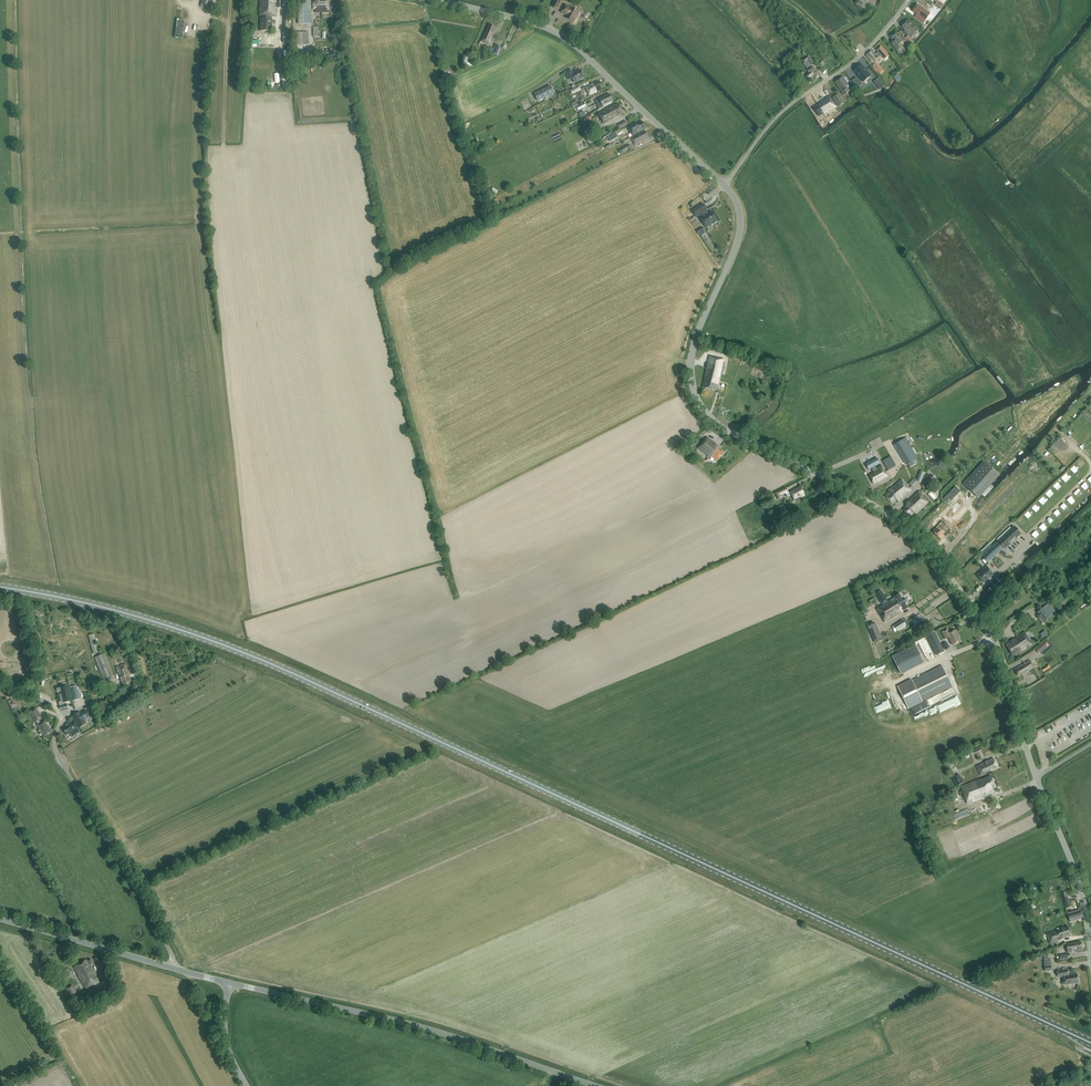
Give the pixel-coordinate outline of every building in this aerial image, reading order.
[(275,16),(276,7),(277,7),(280,8),(281,2),(277,2),(276,2),(273,1),(273,0),(260,0),(259,8),(260,8),(260,10),(259,10),(259,16),(275,16)] [(298,24),(311,24),(311,0),(298,0),(298,24)] [(328,9),(328,0),(313,0),(313,9),(328,9)] [(562,2),(563,0),(555,0),(551,7),(558,10),(562,2)] [(938,0),(935,5),(941,9),(943,4),(938,0)] [(571,8),(565,5),(561,12),(567,15),(566,18),(573,22),(579,12),(572,8),(571,8)] [(918,5),(913,11),(923,19),(928,12),(918,5)] [(935,5),(931,11),(935,14),(939,8),(935,5)] [(284,30),(290,31),(290,23),(292,23),(292,15),(290,15),(291,8),(285,8),(284,30)] [(260,17),(259,30),(272,31),(272,17),(260,17)] [(919,29),(908,20),(902,26),(905,30),(904,31),(911,37),(919,29)] [(496,28),(489,25),(486,32),(485,32),(481,41),(490,45),(494,37),(493,35),(496,28)] [(294,45),(309,44),(308,32),(293,33),(294,45)] [(904,41),(897,32),(891,38),(896,44),(893,46),(898,51),(902,48),(899,45),(904,41)] [(492,52),(498,54),(501,47),(495,45),(492,52)] [(872,50),(866,55),(873,62),(875,61),(877,58),(882,55),(885,59),(888,55),(881,46),(877,50),(879,52),(876,55),(872,50)] [(473,65),(472,62),(467,63),(469,56),(466,55),(464,64),(465,64),(464,65),(464,68),(469,66),(469,67),(473,65)] [(802,60),(805,63),(808,60),(811,65),(815,62),(808,55),(802,60)] [(870,76),(861,65),(854,70),(863,82),(870,76)] [(820,76),(813,66),(807,70),(809,72),(805,74),(809,79),(813,77),(815,80),(820,76)] [(574,82),(585,77),(581,69),(573,73),(571,69),(565,72),(569,80),(572,78),(574,82)] [(851,90),(843,77),(836,82),(838,85),(837,86),(844,95),(851,90)] [(862,85),(856,78),(852,81),(857,88),(862,85)] [(598,81),(586,86),(590,95),(602,89),(598,81)] [(550,85),(534,93),(538,101),(545,97),(546,100),(555,96),(554,93),(550,85)] [(578,85),(570,89),(572,94),(580,89),(578,85)] [(610,94),(596,101),(597,104),(590,107),(592,111),(599,108),(603,106),(603,105),(613,101),(610,94)] [(833,98),(838,106),(844,102),(839,94),(833,98)] [(589,104),(592,102),(591,100),(597,98),(596,95),(587,99),(589,104)] [(814,107),(820,116),(823,113),(824,114),(836,107),(829,96),(820,101),(821,103),(814,107)] [(618,103),(599,113),(604,123),(613,118),(613,117),(617,115),(617,116),(623,113),(618,103)] [(581,118),(579,119),(581,124),(584,123),(592,119),(590,114),(581,118)] [(634,123),(627,127),(630,132),(632,136),(646,128),(642,122),(636,126),(634,123)] [(645,130),(631,137),(635,145),(649,138),(645,130)] [(611,132),(605,135),(608,140),(614,137),(611,132)] [(593,142),(601,139),(599,134),(591,137),(593,142)] [(629,144),(621,148),(623,152),(631,148),(629,144)] [(701,214),(703,217),(709,213),(703,204),(692,210),(696,217),(701,214)] [(712,211),(709,213),(703,217),(701,218),(706,227),(717,221),(712,211)] [(710,355),(702,387),(716,391),(718,383),(719,383),(724,358),(710,355)] [(707,437),(699,447),(711,457),(712,456),(717,460),(723,452),(718,448),(719,447),(707,437)] [(917,458),(906,437),(894,444),(906,464),(917,458)] [(874,483),(887,476),(881,465),(876,468),(875,466),(880,463),(877,457),(865,464),(868,470),(871,468),(873,472),(869,475),(874,483)] [(896,466),(892,459),(884,464),(887,470),(896,466)] [(984,461),(963,483),(977,496),(998,474),(984,461)] [(1065,481),(1071,477),(1067,471),(1061,475),(1065,481)] [(924,488),(936,478),(933,475),(921,485),(924,488)] [(885,496),(892,503),(896,499),(898,501),(911,489),(902,479),(889,491),(890,492),(885,496)] [(1058,489),(1064,484),(1059,479),(1054,484),(1058,489)] [(950,489),(954,491),(959,486),(956,483),(950,489)] [(788,496),(789,496),(791,495),(794,500),(805,494),(800,487),(786,494),(788,496)] [(786,488),(776,493),(779,499),(783,497),(782,494),(788,491),(786,488)] [(910,516),(914,512),(915,514),(922,508),(921,507),(923,505),(924,506),(928,502),(918,492),(905,503),(907,505),(903,509),(910,516)] [(1045,493),(1039,498),(1043,503),(1049,498),(1045,493)] [(942,511),(951,502),(947,498),(934,510),(938,514),(942,511)] [(1064,501),(1061,504),(1065,509),(1069,505),(1064,501)] [(1032,505),(1036,511),(1040,507),(1036,502),(1032,505)] [(967,504),(959,515),(963,518),(971,507),(967,504)] [(941,540),(951,529),(942,521),(932,531),(941,540)] [(1015,526),(998,542),(1005,549),(1022,534),(1015,526)] [(984,543),(981,539),(977,535),(971,541),(978,549),(984,543)] [(987,563),(1003,549),(997,542),(982,557),(987,563)] [(983,583),(993,575),(987,567),(983,569),(984,570),(977,575),(983,583)] [(899,594),(888,601),(887,599),(883,592),(878,595),(876,596),(880,603),(881,603),(883,602),(884,603),(883,605),(876,609),(885,622),(908,607),(899,594)] [(1055,613),(1048,604),(1037,613),(1041,617),(1038,619),(1042,623),(1055,613)] [(903,621),(895,625),(897,630),(905,625),(903,621)] [(868,626),(875,643),(882,639),(875,623),(868,626)] [(956,629),(950,633),(948,629),(942,632),(946,639),(949,637),(953,645),(961,641),(958,636),(959,636),(956,629)] [(946,651),(935,632),(927,636),(937,655),(946,651)] [(1031,642),(1026,635),(1024,632),(1006,645),(1013,655),(1031,642)] [(88,635),(93,653),(98,652),(94,634),(88,635)] [(1037,648),(1041,652),(1049,645),(1046,641),(1037,648)] [(915,645),(892,656),(901,674),(924,662),(915,645)] [(113,675),(105,653),(95,657),(103,679),(113,675)] [(1018,676),(1031,669),(1027,662),(1015,669),(1018,676)] [(124,663),(116,666),(120,677),(123,684),(131,681),(129,676),(130,676),(124,663)] [(876,669),(880,681),(895,676),(891,664),(876,669)] [(942,665),(912,680),(898,687),(908,708),(922,701),(922,700),(952,685),(942,665)] [(67,683),(61,684),(65,701),(71,700),(67,683)] [(76,686),(70,687),(73,700),(79,699),(76,686)] [(44,736),(51,731),(44,719),(40,722),(39,719),(42,717),(36,708),(30,712),(37,724),(40,730),(38,732),(39,734),(42,733),(44,736)] [(86,710),(81,713),(80,711),(72,715),(78,727),(86,723),(84,719),(89,716),(86,710)] [(65,725),(62,728),(66,735),(69,733),(72,737),(79,732),(77,728),(78,728),(75,725),(73,720),(68,723),(65,725)] [(979,744),(972,747),(974,752),(981,749),(979,744)] [(993,758),(976,766),(980,775),(997,767),(993,758)] [(952,778),(956,786),(959,784),(963,783),(959,774),(958,775),(952,778)] [(980,779),(973,782),(961,786),(967,803),(994,793),(992,789),(995,788),(991,776),(980,780),(980,779)] [(1061,893),(1065,908),(1071,907),(1068,896),(1067,896),(1066,891),(1061,893)] [(1068,912),(1070,922),(1083,918),(1081,912),(1080,912),(1079,909),(1068,912)] [(1071,935),(1068,926),(1064,927),(1064,926),(1059,928),(1060,929),(1046,933),(1050,944),(1057,941),(1057,939),(1071,935)] [(1081,941),(1066,944),(1068,952),(1082,950),(1081,941)] [(1052,971),(1050,958),(1049,958),(1049,955),(1043,956),(1045,971),(1052,971)] [(86,959),(74,967),(79,975),(78,976),(86,990),(99,983),(90,965),(93,963),(91,959),(87,961),(86,959)] [(1067,970),(1057,971),(1058,977),(1064,976),(1065,984),(1069,983),(1070,984),(1078,983),(1077,974),(1068,975),(1067,970)] [(78,996),(72,984),(66,988),(72,1000),(78,996)] [(696,1085),(709,1085),(721,1081),(718,1076),(696,1085)]
